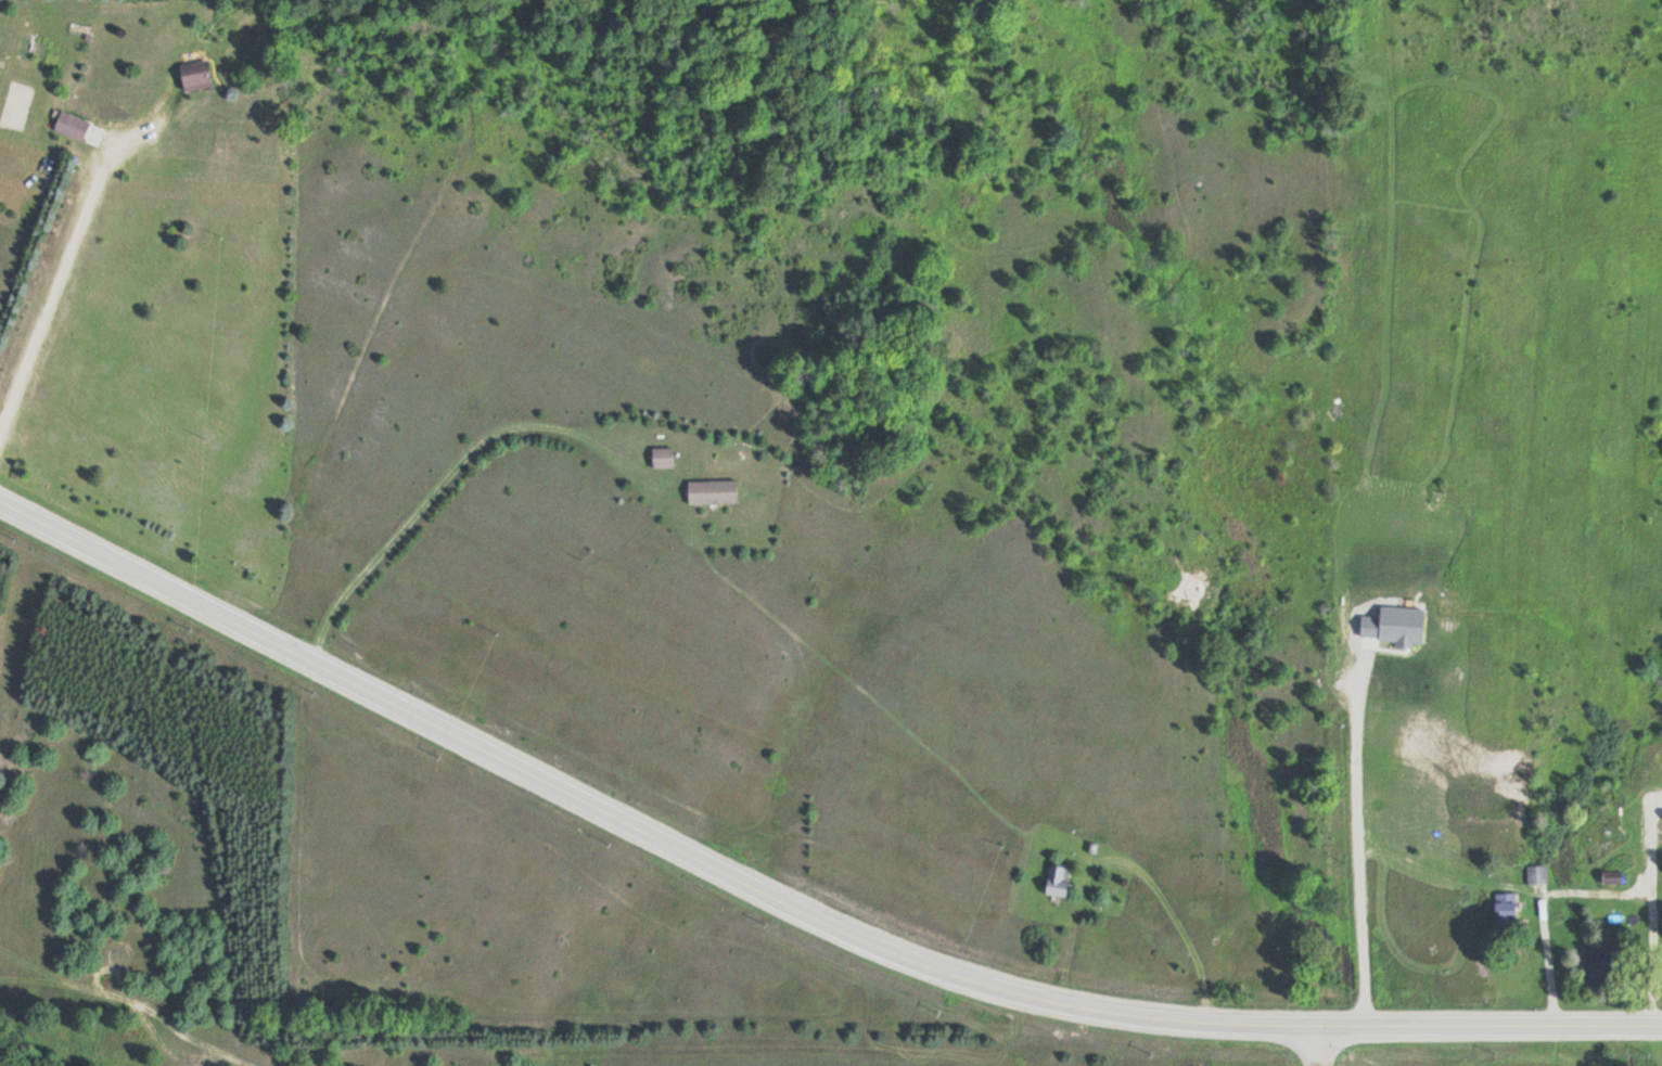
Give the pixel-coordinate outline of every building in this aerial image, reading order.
[(177,92),(208,88),(205,61),(174,64),(177,92)] [(78,142),(86,123),(55,109),(47,128),(78,142)] [(648,447),(648,468),(670,468),(670,447),(648,447)] [(684,503),(734,503),(734,480),(684,480),(684,503)] [(1065,896),(1065,865),(1043,865),(1043,896),(1065,896)] [(1525,865),(1525,883),(1545,883),(1545,865),(1525,865)] [(1618,871),(1599,871),(1599,883),(1618,883),(1618,871)] [(1491,893),(1491,928),(1513,928),(1513,893),(1491,893)]
